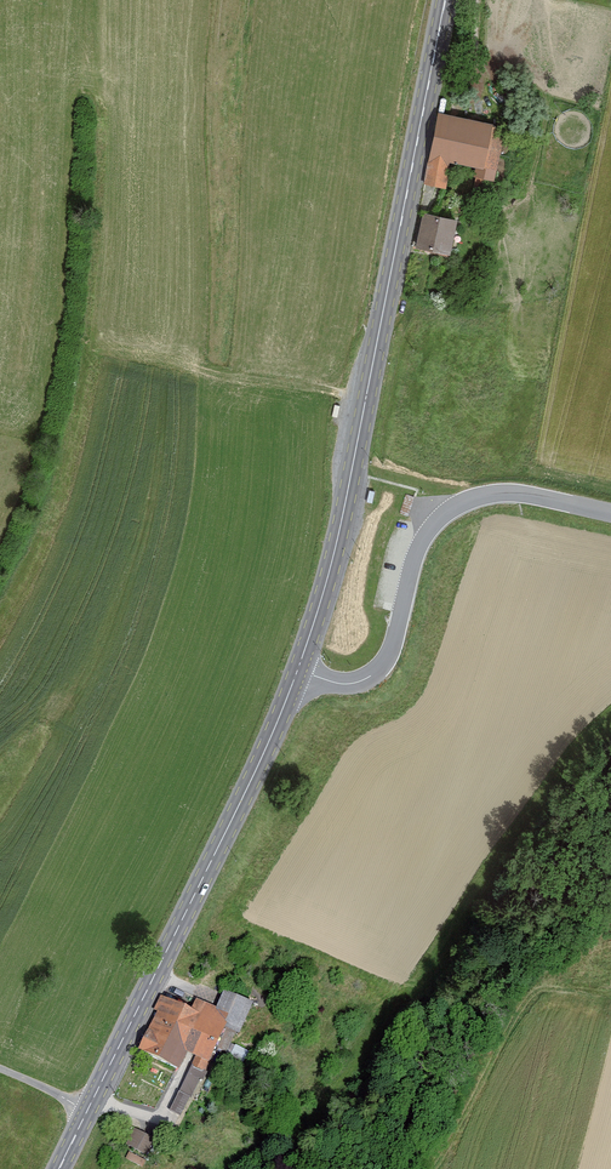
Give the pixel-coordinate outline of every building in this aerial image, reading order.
[(494,119),(439,108),(425,181),(445,185),(450,160),(477,165),(485,167),(494,124),(494,119)] [(506,127),(494,124),(485,167),(477,165),(475,176),(496,180),(506,127)] [(457,217),(424,211),(417,245),(450,252),(457,217)] [(192,1009),(162,995),(161,998),(138,1048),(180,1067),(188,1050),(196,1054),(199,1056),(195,1064),(205,1070),(226,1026),(252,1038),(265,1008),(224,989),(217,1006),(197,997),(192,1009)] [(199,1056),(196,1054),(168,1108),(182,1115),(205,1070),(195,1064),(199,1056)] [(155,1137),(134,1127),(127,1142),(148,1153),(155,1137)]
